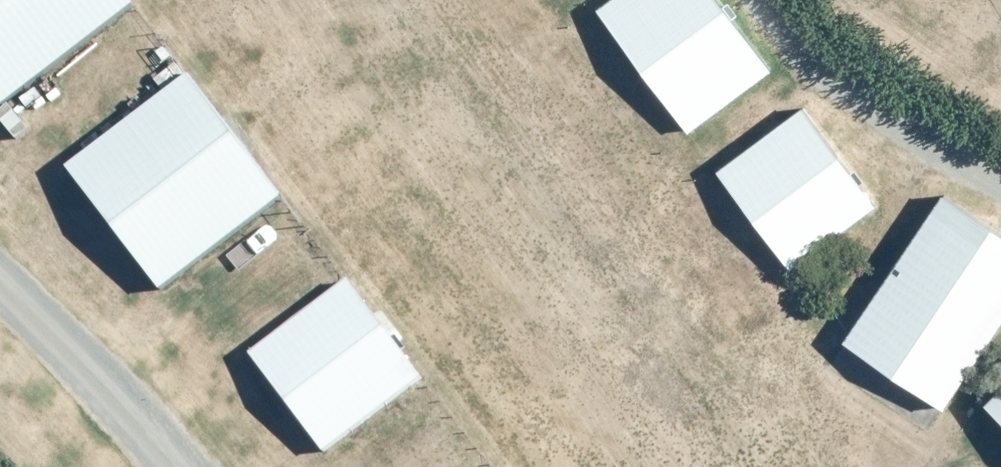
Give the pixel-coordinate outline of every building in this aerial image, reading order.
[(141,0),(140,0),(0,0),(0,107),(141,0)] [(729,0),(609,0),(602,5),(694,129),(778,66),(729,0)] [(288,193),(194,70),(72,164),(166,286),(288,193)] [(883,201),(808,102),(722,167),(797,265),(883,201)] [(950,188),(849,335),(950,404),(1000,329),(1000,222),(950,188)] [(428,374),(352,275),(253,350),(329,449),(428,374)] [(991,397),(1000,407),(1000,387),(991,397)]
